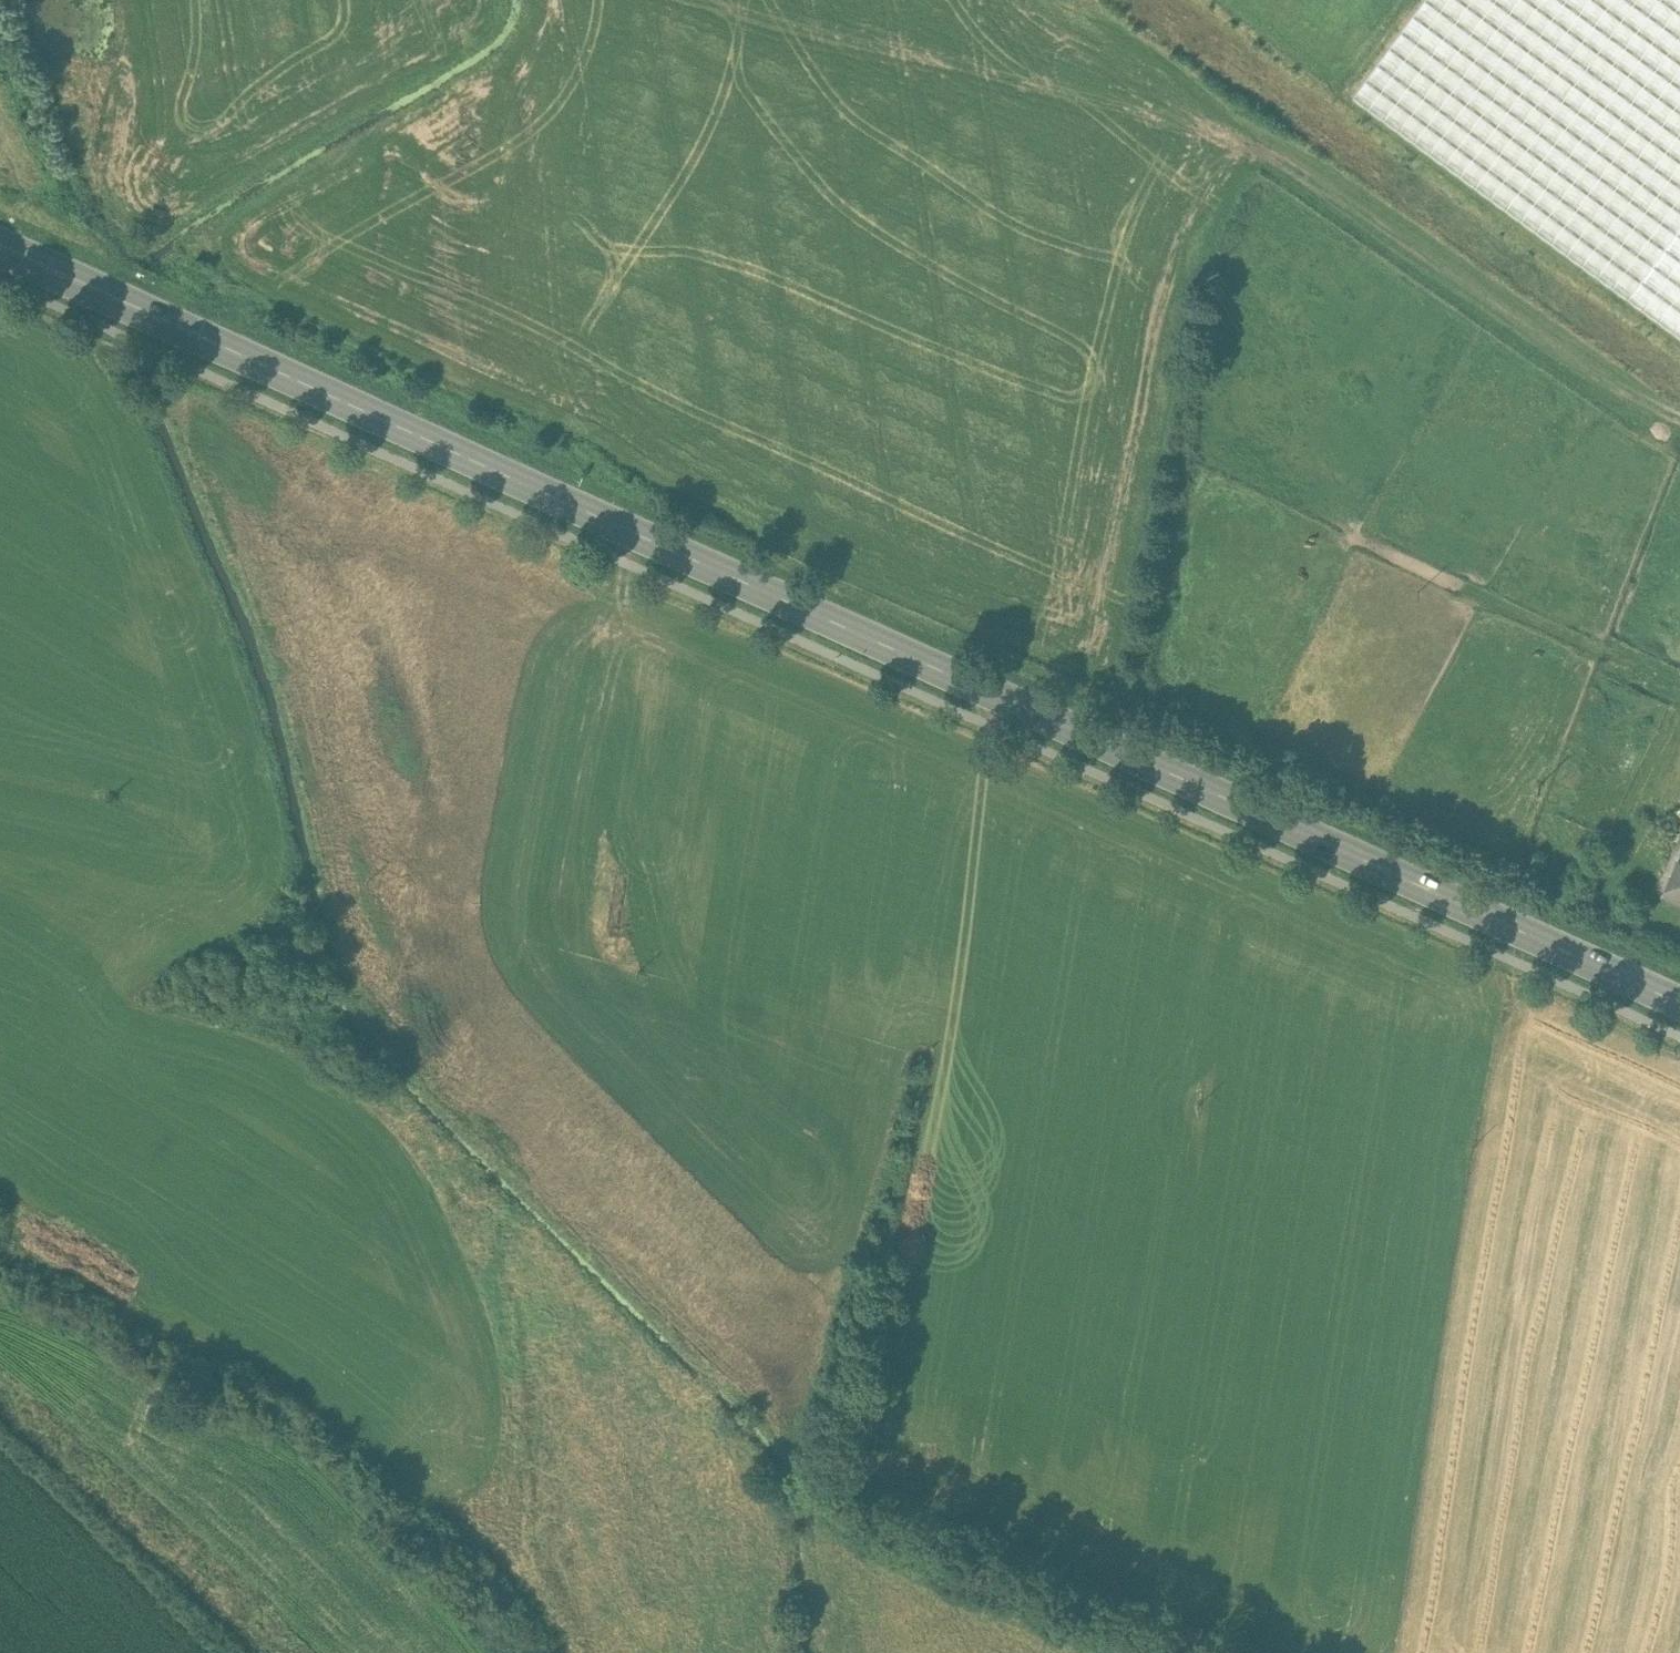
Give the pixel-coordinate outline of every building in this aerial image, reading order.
[(1354,93),(1679,333),(1679,0),(1422,0),(1354,93)] [(1663,885),(1679,893),(1679,849),(1663,885)]
